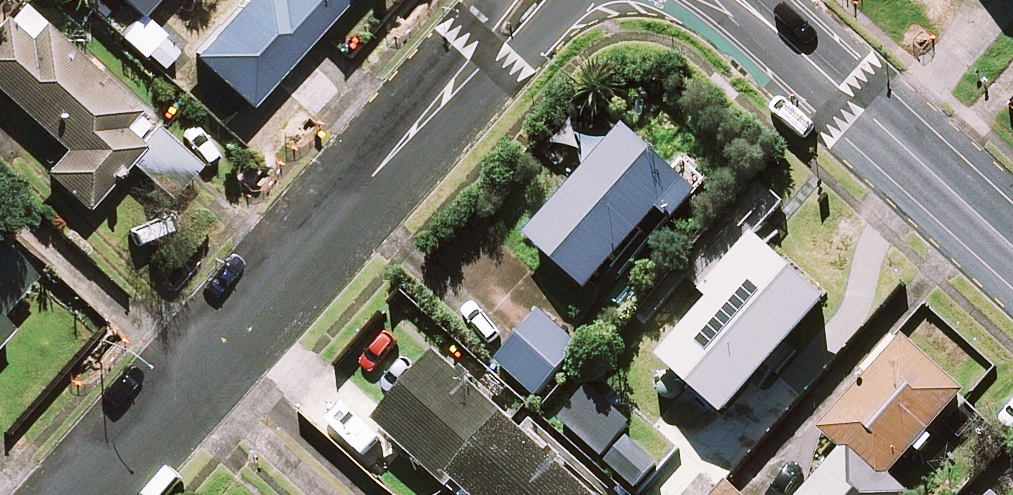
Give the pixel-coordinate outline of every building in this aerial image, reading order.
[(134,14),(147,0),(118,0),(134,14)] [(190,56),(242,106),(342,0),(243,0),(190,56)] [(140,58),(155,73),(174,55),(159,40),(163,36),(139,12),(114,37),(137,61),(140,58)] [(0,22),(0,95),(60,151),(41,172),(79,208),(124,160),(164,197),(193,167),(150,127),(39,24),(24,40),(2,20),(0,22)] [(658,211),(672,223),(699,191),(623,126),(526,238),(588,291),(658,211)] [(702,417),(727,388),(753,411),(791,367),(802,376),(824,350),(815,342),(854,298),(805,255),(758,308),(772,321),(744,353),(710,323),(750,278),(711,244),(622,347),(702,417)] [(0,249),(0,309),(30,275),(0,249)] [(579,348),(537,311),(494,360),(535,397),(579,348)] [(834,444),(813,467),(819,471),(798,494),(906,494),(887,478),(962,395),(902,341),(820,432),(834,444)] [(436,357),(376,424),(446,488),(452,481),(467,494),(588,494),(436,357)]
